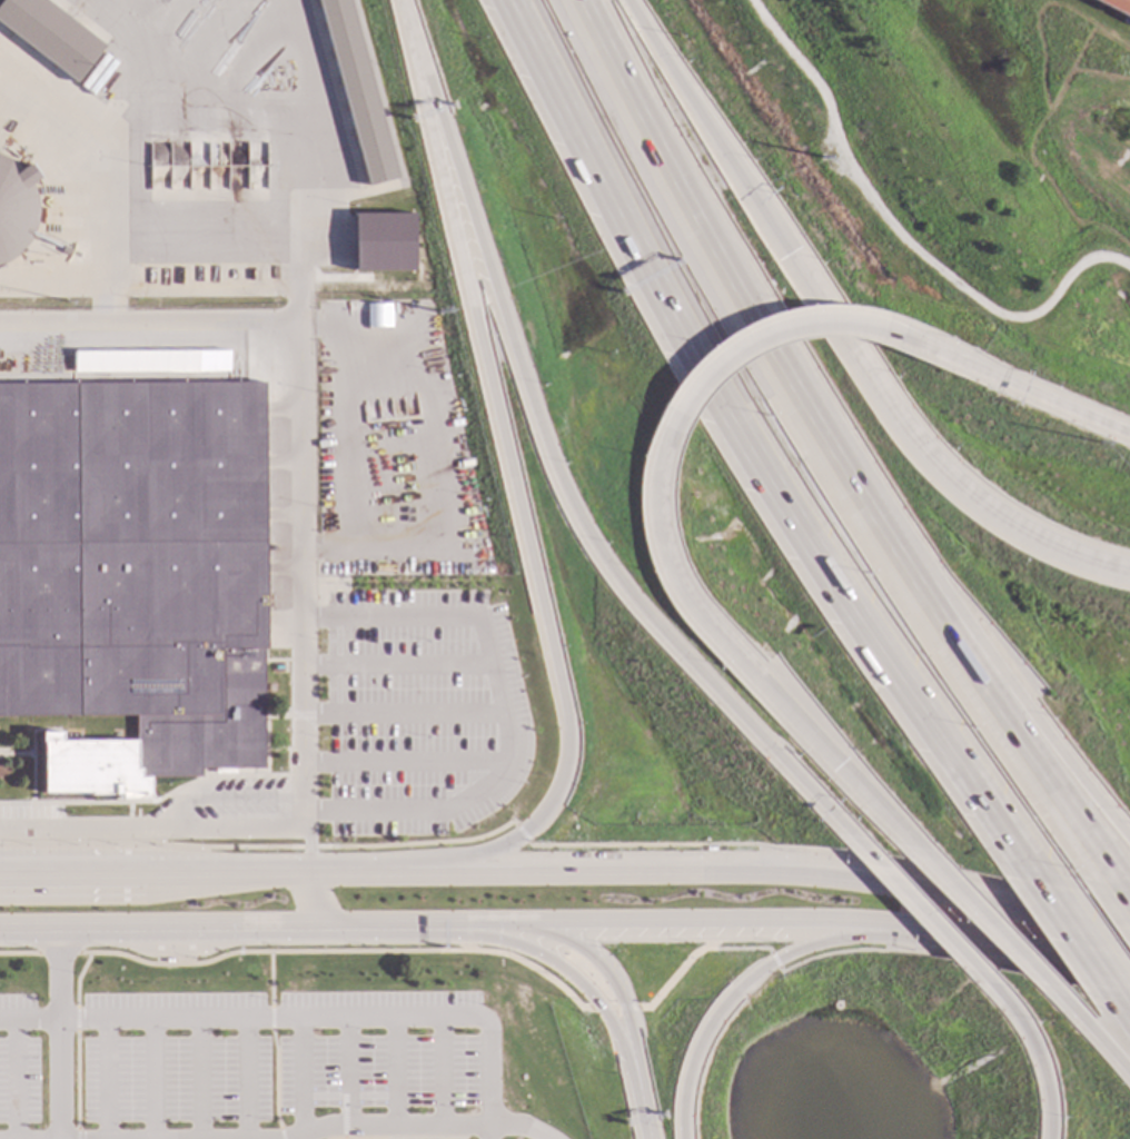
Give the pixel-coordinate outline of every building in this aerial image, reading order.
[(70,85),(0,28),(0,0),(38,0),(99,49),(70,85)] [(363,186),(312,0),(345,0),(393,178),(363,186)] [(1129,22),(1129,0),(1082,0),(1129,22)] [(1,264),(0,264),(0,158),(3,159),(14,168),(16,169),(22,165),(32,178),(27,184),(30,191),(33,205),(33,219),(29,234),(22,246),(13,256),(1,264)] [(348,270),(348,214),(409,214),(409,269),(348,270)] [(366,329),(390,329),(390,305),(366,305),(366,329)] [(264,382),(228,382),(228,351),(69,351),(69,383),(0,383),(0,719),(133,719),(133,742),(59,742),(58,734),(39,734),(40,793),(147,792),(147,778),(199,778),(199,767),(264,767),(264,382)]
